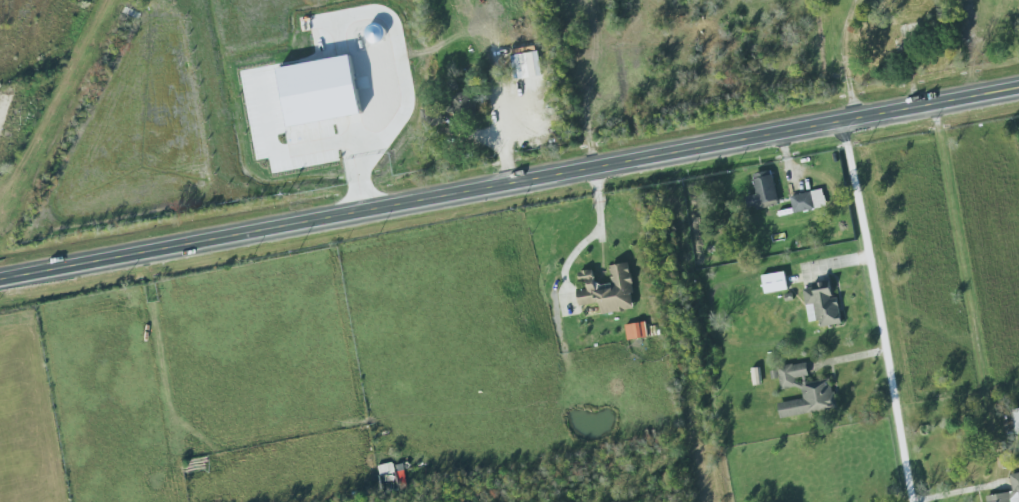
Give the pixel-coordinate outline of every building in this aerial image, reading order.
[(465,109),(463,94),(453,95),(454,110),(465,109)] [(374,115),(370,98),(349,103),(353,119),(374,115)] [(755,196),(745,197),(747,212),(758,210),(758,203),(776,201),(771,171),(752,174),(755,196)] [(789,196),(792,213),(813,210),(810,193),(789,196)] [(634,309),(627,263),(608,266),(612,288),(595,291),(591,270),(577,272),(579,288),(575,288),(578,306),(599,303),(601,315),(634,309)] [(763,293),(786,290),(784,273),(761,275),(763,293)] [(840,324),(837,298),(831,299),(829,283),(802,287),(805,305),(813,304),(817,327),(840,324)] [(624,325),(626,340),(646,338),(644,323),(624,325)] [(779,418),(835,409),(830,378),(796,384),(795,378),(807,376),(805,363),(769,369),(770,379),(777,378),(779,390),(800,387),(802,399),(777,403),(779,418)] [(1010,411),(1015,434),(1018,433),(1018,409),(1010,411)] [(982,497),(983,501),(1018,501),(1018,494),(1018,473),(1008,475),(1011,492),(982,497)]
